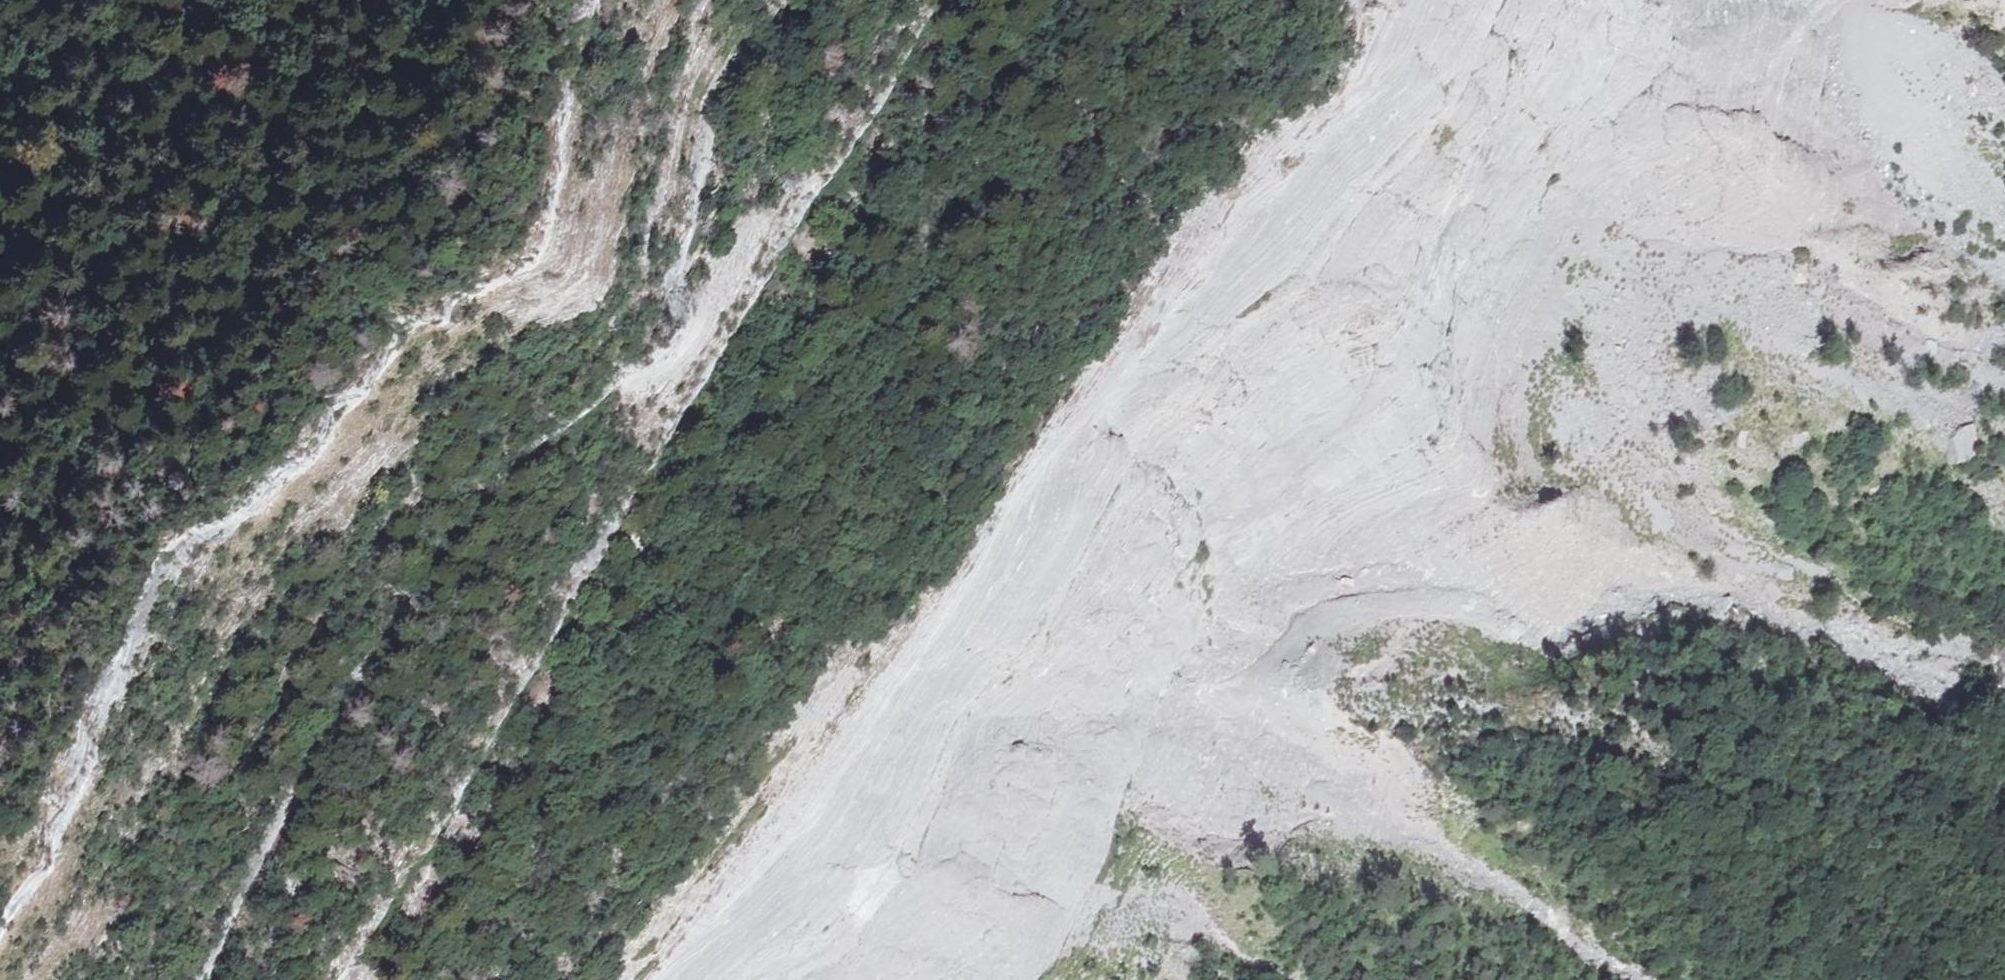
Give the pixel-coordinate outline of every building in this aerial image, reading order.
[(1977,430),(1957,434),(1963,468),(1984,465),(1977,430)]
